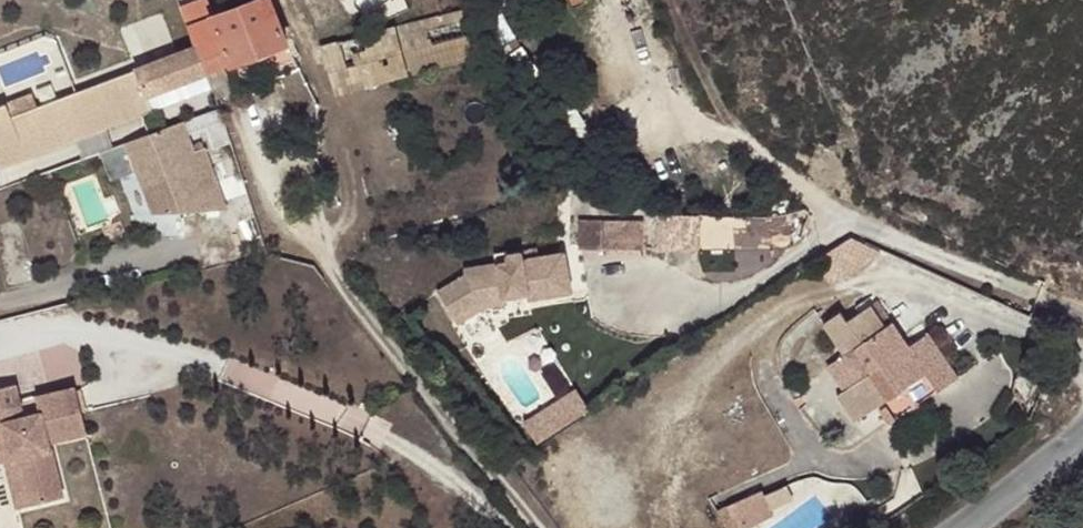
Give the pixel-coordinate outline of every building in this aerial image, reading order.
[(214,15),(217,23),(230,65),(235,64),(290,42),(274,0),(260,0),(214,15)] [(478,36),(472,10),(314,53),(321,79),(478,36)] [(71,12),(42,27),(48,40),(77,25),(71,12)] [(209,40),(192,47),(204,74),(230,66),(230,65),(217,23),(206,27),(209,40)] [(478,36),(321,79),(327,102),(483,61),(478,36)] [(192,47),(139,67),(15,117),(8,99),(0,102),(0,173),(30,161),(22,137),(146,86),(150,93),(204,74),(192,47)] [(156,111),(150,93),(146,86),(22,137),(30,161),(156,111)] [(187,130),(130,151),(154,217),(218,215),(230,214),(209,152),(197,156),(187,130)] [(644,220),(579,219),(579,250),(644,250),(644,220)] [(832,247),(803,268),(808,270),(827,280),(834,283),(862,263),(832,247)] [(466,276),(438,293),(458,323),(484,307),(504,304),(503,297),(526,293),(527,300),(570,292),(565,253),(540,257),(538,248),(521,251),(521,253),(508,255),(508,252),(496,253),(497,264),(466,270),(466,276)] [(827,280),(808,270),(800,276),(811,291),(827,280)] [(879,301),(872,306),(887,328),(894,323),(879,301)] [(841,313),(822,325),(845,357),(857,350),(873,373),(861,380),(837,396),(855,422),(926,374),(939,392),(960,378),(930,334),(911,347),(894,323),(887,328),(872,306),(847,323),(841,313)] [(857,350),(845,357),(861,380),(873,373),(857,350)] [(0,393),(0,431),(4,430),(14,467),(20,466),(33,512),(65,503),(50,448),(87,438),(75,393),(36,404),(40,420),(24,424),(14,389),(0,393)] [(0,431),(0,468),(1,471),(6,469),(19,516),(33,512),(20,466),(14,467),(4,430),(0,431)]
